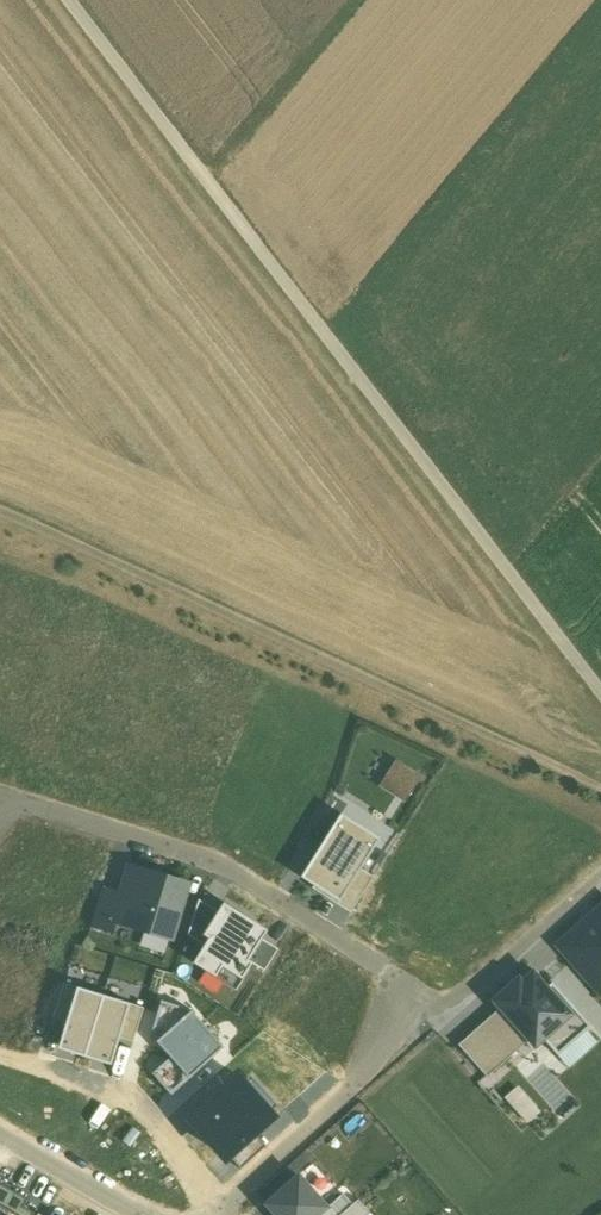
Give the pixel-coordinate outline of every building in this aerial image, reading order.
[(380,787),(405,803),(421,778),(396,762),(380,787)] [(342,815),(301,877),(324,897),(339,906),(362,870),(379,840),(342,815)] [(172,938),(188,886),(129,868),(120,895),(113,921),(172,938)] [(339,906),(350,913),(373,878),(362,870),(339,906)] [(113,921),(120,895),(102,890),(92,925),(110,930),(113,921)] [(188,935),(204,946),(209,939),(204,936),(218,912),(199,900),(188,935)] [(224,903),(218,912),(204,936),(209,939),(204,946),(194,964),(236,990),(253,963),(249,961),(262,939),(268,931),(224,903)] [(600,995),(600,914),(590,924),(583,924),(558,947),(600,995)] [(279,949),(262,939),(249,961),(253,963),(265,972),(279,949)] [(572,1043),(591,1027),(540,969),(522,985),(518,981),(492,1004),(499,1012),(526,1043),(531,1049),(543,1038),(552,1049),(567,1037),(572,1043)] [(123,982),(119,998),(145,1006),(150,989),(123,982)] [(66,1023),(77,988),(64,984),(53,1019),(66,1023)] [(103,996),(77,988),(66,1023),(58,1049),(85,1057),(103,996)] [(103,996),(85,1057),(112,1065),(120,1039),(130,1005),(103,996)] [(153,1074),(172,1094),(224,1048),(190,1010),(162,1001),(151,1038),(159,1040),(157,1042),(170,1058),(153,1074)] [(143,1009),(130,1005),(120,1039),(133,1043),(143,1009)] [(526,1043),(499,1012),(460,1046),(488,1078),(526,1043)] [(207,1120),(197,1129),(218,1153),(228,1144),(235,1151),(236,1152),(255,1134),(275,1117),(239,1077),(200,1112),(207,1120)] [(229,1156),(241,1170),(267,1147),(255,1134),(236,1152),(235,1151),(229,1156)] [(277,1214),(319,1214),(328,1207),(299,1175),(267,1203),(277,1214)] [(35,1214),(22,1207),(27,1199),(0,1183),(0,1214),(35,1214)] [(319,1214),(340,1214),(352,1204),(343,1194),(328,1207),(319,1214)] [(340,1214),(368,1214),(371,1213),(358,1199),(352,1204),(340,1214)]
